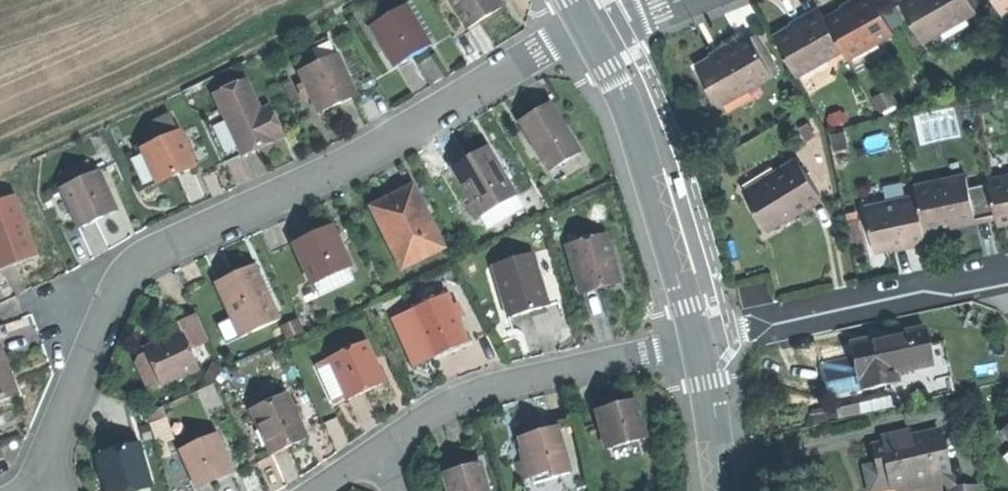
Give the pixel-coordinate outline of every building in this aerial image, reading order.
[(466,29),(486,17),(502,7),(498,0),(448,0),(466,29)] [(937,22),(969,5),(966,0),(961,0),(947,7),(933,15),(937,22)] [(1007,24),(1007,2),(998,7),(1007,24)] [(411,57),(430,46),(405,5),(370,25),(395,67),(411,57)] [(914,35),(934,71),(988,42),(969,5),(937,22),(914,35)] [(853,33),(857,40),(885,25),(881,18),(865,26),(853,33)] [(857,40),(838,50),(853,78),(857,85),(904,60),(885,25),(857,40)] [(305,47),(313,66),(337,55),(328,36),(305,47)] [(805,50),(808,56),(834,42),(830,36),(815,44),(805,50)] [(787,68),(807,103),(853,78),(838,50),(834,42),(808,56),(787,68)] [(337,105),(356,96),(337,55),(313,66),(300,72),(318,113),(337,105)] [(725,79),(729,86),(765,66),(761,59),(740,71),(725,79)] [(729,86),(711,96),(731,133),(785,103),(765,66),(729,86)] [(261,146),(283,137),(273,116),(264,120),(260,110),(246,80),(214,94),(242,155),(261,146)] [(519,121),(549,171),(580,153),(550,103),(536,111),(519,121)] [(269,106),(260,110),(264,120),(273,116),(269,106)] [(152,123),(160,141),(177,133),(169,116),(152,123)] [(193,166),(178,133),(177,133),(160,141),(142,149),(157,183),(175,175),(193,166)] [(479,216),(515,195),(487,147),(468,158),(451,168),(479,216)] [(61,174),(66,186),(93,174),(88,162),(61,174)] [(745,193),(767,228),(796,210),(820,195),(805,171),(794,177),(787,167),(745,193)] [(98,218),(115,211),(98,172),(93,174),(66,186),(62,188),(79,227),(98,218)] [(402,268),(443,248),(413,187),(400,193),(391,198),(395,204),(375,214),(402,268)] [(35,250),(15,196),(0,201),(0,263),(35,250)] [(372,207),(375,214),(395,204),(391,198),(372,207)] [(928,214),(931,224),(936,252),(960,247),(987,242),(981,212),(980,203),(928,214)] [(981,212),(987,242),(989,248),(1007,244),(1007,242),(1001,208),(981,212)] [(879,234),(887,273),(909,268),(938,263),(936,252),(931,224),(879,234)] [(294,243),(313,285),(350,268),(342,250),(341,250),(330,227),(308,237),(294,243)] [(568,247),(580,291),(600,285),(618,280),(606,237),(568,247)] [(989,248),(987,242),(960,247),(962,254),(974,251),(989,248)] [(35,250),(0,263),(0,270),(18,263),(37,256),(35,250)] [(493,265),(509,318),(529,312),(548,306),(533,253),(493,265)] [(940,270),(938,263),(909,268),(910,276),(925,273),(940,270)] [(240,338),(279,320),(254,266),(233,275),(215,283),(240,338)] [(412,312),(431,357),(446,351),(466,342),(447,297),(412,312)] [(414,364),(431,357),(412,312),(394,319),(414,364)] [(178,324),(182,333),(189,349),(207,341),(197,316),(178,324)] [(885,337),(851,344),(858,381),(861,380),(863,390),(898,383),(896,373),(933,365),(925,329),(885,337)] [(189,349),(182,333),(161,343),(145,350),(147,355),(159,383),(161,386),(198,370),(189,349)] [(329,359),(348,400),(364,393),(383,384),(369,354),(370,354),(365,343),(329,359)] [(0,400),(18,394),(0,345),(0,400)] [(147,388),(159,383),(147,355),(135,360),(147,388)] [(286,395),(252,411),(256,418),(268,446),(272,454),(290,446),(306,438),(286,395)] [(597,411),(607,449),(646,439),(636,401),(613,407),(597,411)] [(257,451),(268,446),(256,418),(244,424),(257,451)] [(517,463),(522,481),(524,480),(531,478),(550,473),(552,479),(570,474),(557,427),(536,433),(520,437),(523,448),(521,449),(524,461),(517,463)] [(887,466),(891,487),(949,475),(940,431),(911,437),(910,431),(895,434),(896,441),(873,446),(875,454),(878,468),(887,466)] [(182,451),(198,487),(214,480),(232,472),(216,436),(182,451)] [(107,490),(118,490),(150,481),(139,444),(97,456),(102,474),(107,490)] [(444,475),(447,486),(449,490),(487,490),(480,464),(462,469),(444,475)] [(533,484),(552,479),(550,473),(531,478),(533,484)] [(552,479),(533,484),(531,478),(524,480),(527,490),(554,490),(555,490),(552,479)]
